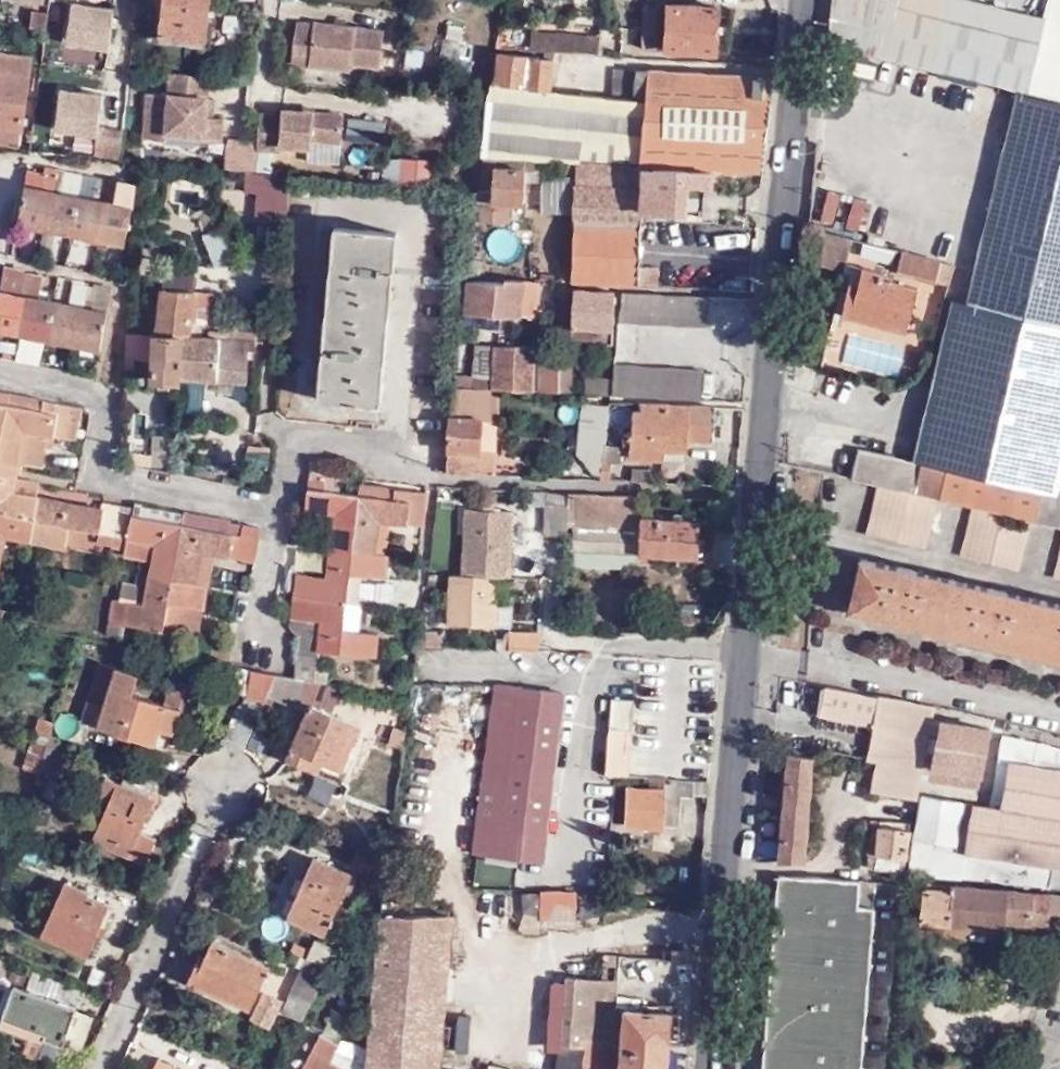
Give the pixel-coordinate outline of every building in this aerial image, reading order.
[(162,31),(206,36),(209,0),(165,0),(162,31)] [(855,0),(830,0),(825,38),(849,44),(855,0)] [(849,44),(884,53),(898,0),(855,0),(849,44)] [(1045,16),(981,0),(898,0),(884,53),(1059,96),(1059,0),(1050,0),(1045,16)] [(668,3),(666,48),(713,50),(715,5),(668,3)] [(641,46),(651,47),(653,5),(642,4),(641,46)] [(116,10),(74,5),(69,47),(111,52),(116,10)] [(30,26),(47,27),(49,10),(32,9),(30,26)] [(332,24),(330,24),(312,22),(312,25),(294,23),(290,55),(308,57),(308,66),(348,70),(349,62),(377,66),(381,29),(340,25),(339,25),(339,31),(332,31),(332,24)] [(529,52),(600,54),(600,36),(554,34),(553,39),(529,39),(529,52)] [(18,125),(21,125),(28,54),(0,51),(0,124),(18,125)] [(480,144),(478,156),(480,156),(540,159),(576,162),(636,165),(715,169),(749,172),(762,172),(771,78),(636,71),(634,98),(613,97),(581,95),(550,90),(552,59),(499,54),(494,84),(489,83),(480,144)] [(288,65),(308,66),(308,57),(290,55),(288,65)] [(636,71),(614,70),(613,97),(634,98),(636,71)] [(207,102),(209,78),(170,74),(165,136),(203,139),(202,143),(219,145),(221,123),(213,122),(205,121),(207,102)] [(977,269),(1059,290),(1059,102),(1021,92),(977,269)] [(96,159),(122,162),(125,133),(102,131),(104,96),(63,93),(60,134),(98,137),(96,159)] [(214,103),(207,102),(205,121),(213,122),(214,103)] [(280,119),(259,117),(256,152),(278,154),(279,148),(308,150),(309,141),(340,144),(343,118),(281,113),(280,119)] [(18,125),(0,124),(0,144),(15,146),(18,125)] [(245,174),(253,175),(256,153),(226,150),(223,172),(245,174)] [(433,157),(387,156),(386,179),(432,181),(433,157)] [(540,172),(540,159),(480,156),(478,156),(472,195),(469,222),(505,226),(508,204),(523,205),(526,172),(540,172)] [(636,165),(576,162),(569,282),(637,287),(642,219),(642,209),(644,187),(634,186),(636,165)] [(644,187),(642,209),(703,213),(707,183),(714,183),(715,169),(636,165),(634,186),(644,187)] [(64,186),(65,183),(66,173),(46,169),(43,182),(64,186)] [(253,175),(245,174),(243,191),(255,193),(254,224),(286,226),(288,178),(253,175)] [(77,198),(41,190),(24,187),(16,225),(124,247),(135,187),(99,180),(96,193),(105,195),(116,197),(114,206),(103,204),(95,202),(77,198)] [(43,182),(41,190),(77,198),(79,186),(65,183),(64,186),(43,182)] [(96,193),(95,202),(103,204),(105,195),(96,193)] [(870,230),(874,196),(847,194),(844,227),(870,230)] [(367,230),(337,227),(318,399),(347,402),(380,406),(398,234),(367,230)] [(854,238),(818,229),(810,263),(845,272),(854,238)] [(230,264),(231,232),(209,231),(208,263),(230,264)] [(949,280),(954,263),(900,250),(897,267),(949,280)] [(40,288),(42,276),(24,272),(24,268),(6,265),(0,289),(0,329),(99,350),(107,313),(92,309),(78,307),(38,298),(16,293),(18,284),(40,288)] [(165,283),(195,281),(194,266),(164,268),(165,283)] [(890,276),(862,268),(858,286),(850,284),(843,314),(908,329),(918,287),(890,280),(890,276)] [(1059,410),(1059,290),(977,269),(931,457),(919,454),(916,464),(859,449),(852,478),(871,482),(914,492),(961,503),(1022,518),(1055,525),(1059,527),(1059,482),(1043,477),(1059,410)] [(467,281),(462,328),(498,329),(499,315),(504,314),(536,316),(538,281),(505,279),(504,282),(467,281)] [(80,296),(78,307),(92,309),(107,313),(111,287),(93,282),(91,286),(95,286),(93,299),(80,296)] [(95,286),(91,286),(76,283),(73,293),(74,294),(80,296),(93,299),(95,286)] [(18,284),(16,293),(38,298),(40,288),(18,284)] [(157,335),(181,336),(188,337),(189,316),(211,317),(212,300),(190,299),(190,291),(159,290),(157,335)] [(613,343),(615,293),(573,291),(572,295),(570,340),(613,343)] [(704,328),(707,296),(622,291),(622,293),(619,324),(704,328)] [(178,383),(178,377),(181,336),(157,335),(155,335),(152,381),(178,383)] [(188,337),(181,336),(178,377),(249,381),(251,350),(255,351),(255,341),(188,337)] [(486,380),(473,379),(472,389),(501,391),(534,393),(535,362),(536,348),(498,346),(496,374),(495,380),(486,380)] [(615,361),(613,379),(612,395),(700,399),(702,368),(615,361)] [(535,362),(534,393),(573,394),(574,363),(535,362)] [(473,379),(456,378),(454,389),(472,389),(473,379)] [(613,379),(585,378),(584,394),(612,395),(613,379)] [(500,422),(501,391),(472,389),(454,389),(450,423),(448,474),(498,477),(499,452),(481,451),(482,421),(500,422)] [(239,557),(243,536),(240,535),(243,524),(231,522),(231,519),(186,510),(185,515),(183,523),(134,515),(136,508),(105,501),(103,508),(37,495),(39,481),(17,477),(19,462),(26,431),(47,435),(53,436),(54,434),(71,437),(71,434),(77,406),(0,391),(0,556),(4,535),(64,546),(69,527),(99,532),(97,542),(125,548),(123,557),(151,562),(146,586),(123,582),(120,599),(114,598),(107,633),(124,636),(126,625),(163,631),(165,623),(166,618),(175,619),(178,603),(203,607),(206,585),(193,583),(201,550),(214,552),(239,557)] [(633,433),(631,433),(629,456),(664,459),(664,449),(687,450),(687,440),(714,441),(716,408),(640,404),(639,411),(635,411),(633,433)] [(604,407),(579,405),(576,456),(594,473),(602,474),(603,445),(604,407)] [(91,409),(77,406),(71,434),(86,437),(91,409)] [(500,422),(482,421),(481,451),(499,452),(500,422)] [(41,466),(47,435),(26,431),(19,462),(41,466)] [(172,435),(130,432),(128,461),(170,465),(172,435)] [(602,474),(602,478),(610,479),(611,462),(618,461),(619,446),(603,445),(602,474)] [(311,462),(310,479),(327,480),(327,490),(334,490),(335,465),(311,462)] [(632,468),(631,480),(648,481),(649,469),(632,468)] [(297,572),(292,619),(323,622),(320,651),(377,657),(380,633),(362,631),(365,601),(361,601),(349,600),(352,573),(363,575),(387,576),(389,555),(386,554),(375,554),(379,520),(390,521),(410,523),(414,490),(364,483),(363,493),(334,490),(327,490),(327,480),(310,479),(305,511),(333,515),(327,574),(297,572)] [(914,495),(914,492),(871,482),(859,536),(884,541),(918,548),(928,498),(914,495)] [(427,491),(414,490),(410,523),(424,524),(427,491)] [(640,496),(574,493),(573,522),(639,525),(640,496)] [(564,536),(565,536),(567,495),(547,494),(544,534),(564,536)] [(1010,569),(1022,518),(961,503),(950,555),(1010,569)] [(136,504),(136,508),(134,515),(183,523),(185,515),(136,504)] [(509,579),(515,511),(467,508),(462,575),(449,575),(446,624),(493,627),(495,605),(497,578),(509,579)] [(700,521),(640,517),(639,525),(639,530),(638,553),(678,556),(698,557),(700,521)] [(386,554),(390,521),(379,520),(375,554),(386,554)] [(1055,525),(1043,578),(1059,582),(1059,527),(1055,525)] [(638,553),(639,530),(575,527),(573,550),(638,553)] [(260,539),(243,536),(239,557),(256,560),(260,539)] [(206,585),(214,552),(201,550),(193,583),(206,585)] [(678,556),(638,553),(637,562),(678,565),(678,556)] [(855,558),(842,611),(910,626),(980,643),(1046,658),(1059,662),(1059,608),(855,558)] [(361,601),(363,575),(352,573),(349,600),(361,601)] [(199,629),(203,607),(178,603),(175,619),(166,618),(165,623),(199,629)] [(513,607),(495,605),(493,627),(512,629),(513,607)] [(319,661),(320,651),(323,622),(292,619),(291,625),(299,635),(296,658),(319,661)] [(443,631),(420,630),(418,644),(443,646),(443,631)] [(502,649),(540,651),(540,633),(510,631),(509,638),(503,638),(502,649)] [(296,658),(293,676),(318,681),(319,681),(325,662),(319,661),(296,658)] [(102,661),(89,699),(104,704),(117,665),(102,661)] [(138,672),(117,665),(104,704),(89,699),(81,720),(167,748),(180,709),(184,696),(185,691),(170,686),(164,703),(131,693),(138,672)] [(234,693),(250,696),(255,668),(238,665),(234,693)] [(688,711),(690,668),(649,667),(648,692),(649,694),(649,699),(635,699),(634,710),(649,711),(650,709),(688,711)] [(250,696),(265,699),(268,696),(278,672),(255,668),(250,696)] [(341,685),(319,681),(318,681),(293,676),(278,672),(268,696),(292,707),(294,703),(309,709),(287,757),(318,771),(323,760),(341,769),(361,726),(328,711),(341,685)] [(876,693),(822,681),(820,708),(871,719),(876,693)] [(471,853),(478,854),(543,860),(563,693),(493,683),(475,825),(471,853)] [(926,735),(930,717),(932,705),(876,693),(871,719),(864,757),(876,759),(874,770),(873,789),(915,794),(917,794),(921,764),(926,735)] [(191,698),(184,696),(180,709),(186,710),(191,698)] [(223,740),(243,749),(265,699),(250,696),(237,709),(223,740)] [(607,773),(617,774),(628,774),(634,710),(635,699),(613,696),(607,773)] [(990,727),(930,717),(926,735),(936,737),(930,778),(979,786),(990,727)] [(271,734),(255,726),(250,739),(265,747),(271,734)] [(38,772),(47,744),(49,738),(33,733),(21,769),(37,775),(38,772)] [(924,795),(909,873),(1050,887),(1055,865),(1059,836),(1059,748),(1006,735),(989,804),(924,795)] [(60,748),(47,744),(38,772),(50,776),(60,748)] [(804,861),(812,756),(788,752),(778,859),(804,861)] [(649,755),(648,776),(667,777),(684,778),(685,757),(649,755)] [(152,784),(127,773),(122,784),(106,776),(96,798),(106,803),(90,841),(143,865),(156,839),(139,830),(153,799),(147,795),(152,784)] [(708,779),(684,778),(667,777),(666,789),(628,786),(624,823),(680,827),(683,792),(708,793),(710,786),(709,784),(710,779),(708,779)] [(904,856),(908,828),(882,825),(877,853),(904,856)] [(1055,865),(1050,887),(1059,888),(1059,836),(1055,865)] [(904,856),(877,853),(875,867),(903,870),(904,856)] [(475,884),(518,887),(520,860),(477,857),(475,884)] [(325,933),(351,876),(315,858),(288,915),(325,933)] [(877,905),(875,905),(859,903),(860,877),(822,873),(780,872),(763,1068),(862,1068),(877,905)] [(877,879),(860,877),(859,903),(875,905),(877,879)] [(41,934),(86,955),(107,905),(85,897),(86,893),(63,882),(41,934)] [(943,884),(927,883),(926,888),(923,888),(920,921),(1005,927),(1006,919),(1049,921),(1049,907),(1059,908),(1059,894),(1052,893),(951,885),(950,890),(942,889),(943,884)] [(547,913),(547,888),(524,888),(525,914),(547,913)] [(582,888),(547,888),(547,913),(581,912),(582,888)] [(606,910),(608,888),(582,888),(581,912),(606,910)] [(436,1062),(445,917),(379,917),(368,1068),(468,1068),(436,1062)] [(251,1007),(271,965),(213,938),(206,954),(202,952),(190,979),(251,1007)] [(313,940),(305,958),(330,969),(339,953),(313,940)] [(330,969),(305,958),(286,998),(289,999),(309,1010),(330,969)] [(0,959),(0,980),(6,982),(13,963),(0,959)] [(566,975),(554,980),(548,1046),(560,1047),(566,975)] [(617,980),(566,975),(560,1047),(558,1068),(609,1068),(615,1007),(617,980)] [(76,1008),(13,985),(3,1013),(46,1029),(43,1038),(62,1046),(76,1008)] [(263,990),(251,1019),(272,1028),(284,999),(263,990)] [(304,1019),(309,1010),(289,999),(284,1008),(304,1019)] [(615,1007),(609,1068),(667,1068),(669,1051),(677,1050),(681,1012),(627,1008),(615,1007)] [(93,1014),(76,1008),(62,1046),(79,1052),(93,1014)] [(3,1013),(0,1012),(0,1037),(25,1046),(23,1051),(40,1057),(41,1055),(57,1062),(62,1046),(43,1038),(46,1029),(3,1013)] [(339,1068),(327,1062),(336,1045),(318,1035),(300,1068),(338,1068),(339,1068)] [(944,1057),(943,1068),(967,1068),(968,1059),(944,1057)] [(157,1058),(151,1068),(176,1068),(157,1058)]
